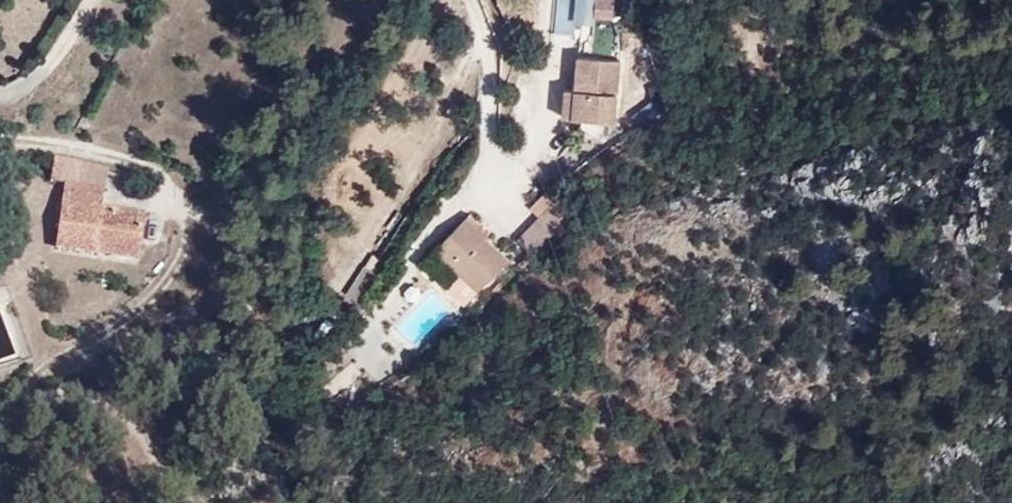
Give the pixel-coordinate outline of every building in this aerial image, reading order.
[(614,27),(612,0),(581,0),(582,29),(614,27)] [(566,86),(565,117),(608,118),(611,58),(568,55),(566,86)] [(553,117),(565,117),(566,86),(553,85),(553,117)] [(35,196),(47,199),(87,205),(91,185),(39,176),(35,196)] [(87,205),(47,199),(38,263),(102,274),(103,265),(122,269),(126,233),(84,227),(87,205)] [(570,222),(548,202),(512,238),(532,260),(570,222)] [(461,219),(430,251),(473,294),(503,264),(461,219)] [(103,265),(102,274),(121,277),(122,269),(103,265)]
